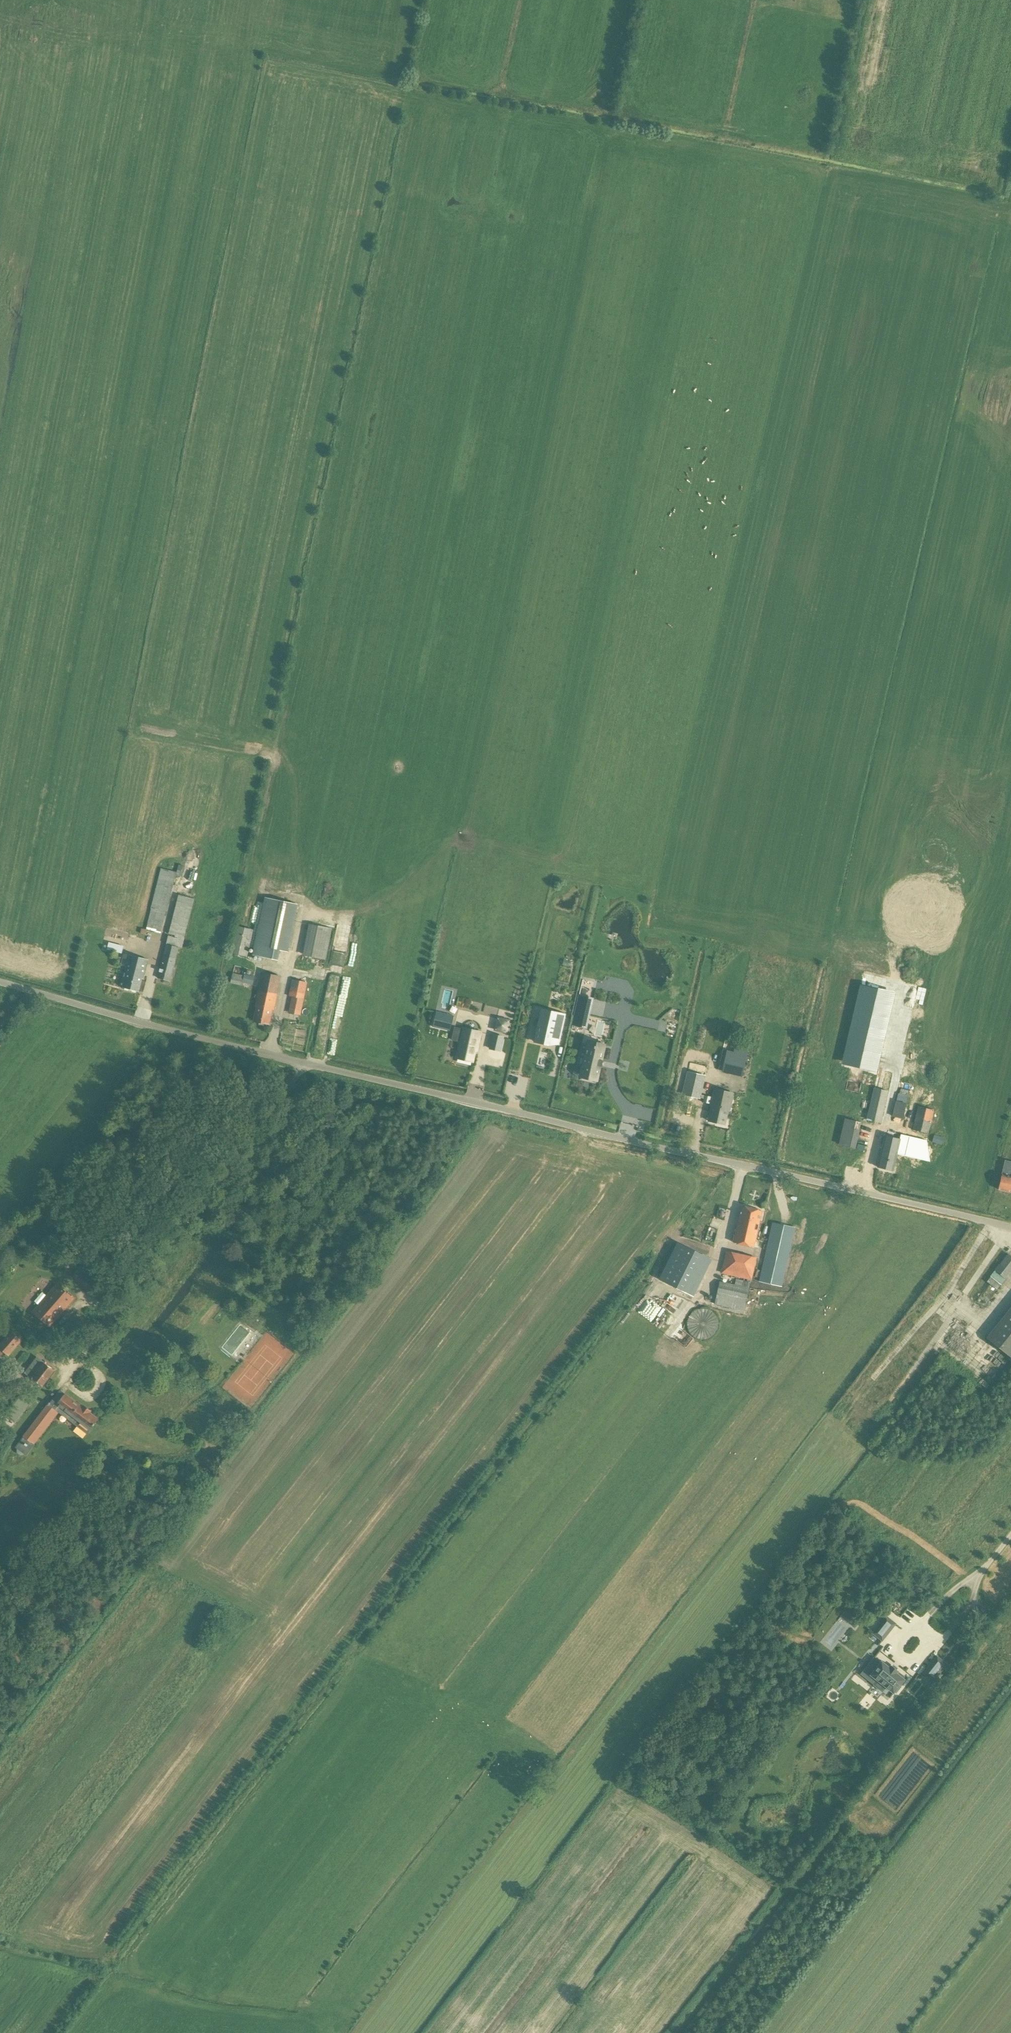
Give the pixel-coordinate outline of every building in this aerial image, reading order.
[(161,933),(176,872),(161,868),(145,929),(161,933)] [(288,951),(298,904),(265,897),(253,954),(277,959),(279,949),(288,951)] [(332,928),(309,923),(303,955),(325,959),(332,928)] [(144,976),(148,960),(130,955),(125,972),(127,972),(123,987),(139,991),(143,992),(146,982),(142,980),(143,975),(144,976)] [(252,984),(254,976),(244,974),(246,969),(235,966),(231,982),(242,985),(243,982),(252,984)] [(274,1010),(280,976),(263,973),(253,1020),(269,1024),(272,1010),(274,1010)] [(300,1015),(307,983),(293,980),(286,1012),(300,1015)] [(876,1001),(862,1054),(879,1058),(897,1007),(876,1001)] [(450,1030),(454,1015),(430,1009),(426,1024),(450,1030)] [(504,1059),(514,1013),(499,1010),(489,1055),(504,1059)] [(540,1016),(534,1041),(543,1043),(542,1045),(547,1046),(549,1038),(559,1041),(565,1015),(551,1011),(549,1018),(540,1016)] [(585,1012),(580,1034),(589,1036),(595,1014),(585,1012)] [(478,1047),(479,1040),(481,1032),(463,1028),(460,1044),(462,1044),(460,1049),(459,1049),(458,1052),(457,1058),(473,1061),(476,1046),(478,1047)] [(741,1075),(748,1045),(725,1040),(719,1070),(741,1075)] [(580,1050),(577,1065),(583,1066),(582,1072),(597,1076),(599,1066),(602,1067),(602,1066),(601,1066),(602,1061),(603,1061),(603,1060),(601,1060),(603,1049),(596,1048),(597,1046),(594,1046),(594,1047),(587,1046),(586,1052),(580,1050)] [(881,1122),(892,1072),(879,1069),(869,1112),(861,1110),(859,1117),(881,1122)] [(700,1098),(705,1076),(688,1072),(683,1094),(700,1098)] [(729,1111),(733,1094),(714,1089),(712,1097),(711,1104),(710,1106),(712,1106),(709,1120),(725,1124),(728,1111),(729,1111)] [(705,1096),(703,1102),(711,1104),(712,1097),(705,1096)] [(855,1148),(861,1122),(845,1118),(838,1144),(855,1148)] [(885,1136),(878,1167),(893,1170),(898,1151),(919,1155),(915,1138),(901,1135),(900,1140),(885,1136)] [(1001,1180),(1003,1180),(1001,1190),(1010,1193),(1010,1166),(1004,1165),(1001,1180)] [(753,1245),(761,1212),(741,1208),(734,1241),(753,1245)] [(782,1285),(795,1228),(773,1223),(760,1280),(782,1285)] [(678,1243),(659,1280),(694,1297),(713,1261),(678,1243)] [(722,1272),(729,1274),(751,1279),(756,1258),(727,1252),(722,1272)] [(1010,1271),(1010,1256),(1008,1254),(991,1276),(1001,1284),(1010,1271)] [(744,1310),(749,1288),(720,1282),(716,1304),(744,1310)] [(33,1312),(49,1326),(75,1298),(59,1283),(33,1312)] [(718,1326),(719,1322),(718,1318),(715,1315),(713,1312),(709,1310),(706,1309),(703,1309),(698,1309),(694,1311),(692,1313),(690,1315),(689,1318),(688,1322),(688,1325),(689,1329),(691,1333),(693,1336),(697,1338),(700,1339),(705,1340),(709,1339),(712,1337),(715,1334),(717,1330),(718,1326)] [(991,1340),(1010,1356),(1010,1315),(991,1340)] [(0,1346),(8,1354),(21,1340),(12,1332),(0,1346)] [(42,1386),(55,1371),(37,1357),(25,1373),(42,1386)] [(98,1419),(65,1393),(57,1403),(52,1400),(16,1447),(17,1448),(17,1451),(17,1453),(20,1456),(23,1455),(25,1454),(26,1455),(34,1445),(34,1444),(58,1412),(87,1434),(98,1419)] [(872,1633),(882,1641),(896,1623),(886,1616),(872,1633)] [(947,1664),(937,1656),(923,1673),(933,1681),(947,1664)] [(878,1680),(874,1685),(882,1692),(886,1687),(894,1693),(895,1691),(896,1692),(901,1686),(900,1685),(905,1679),(903,1678),(904,1676),(899,1672),(898,1674),(897,1673),(898,1671),(891,1665),(889,1667),(881,1660),(880,1662),(874,1657),(865,1669),(871,1673),(870,1674),(878,1680)]
